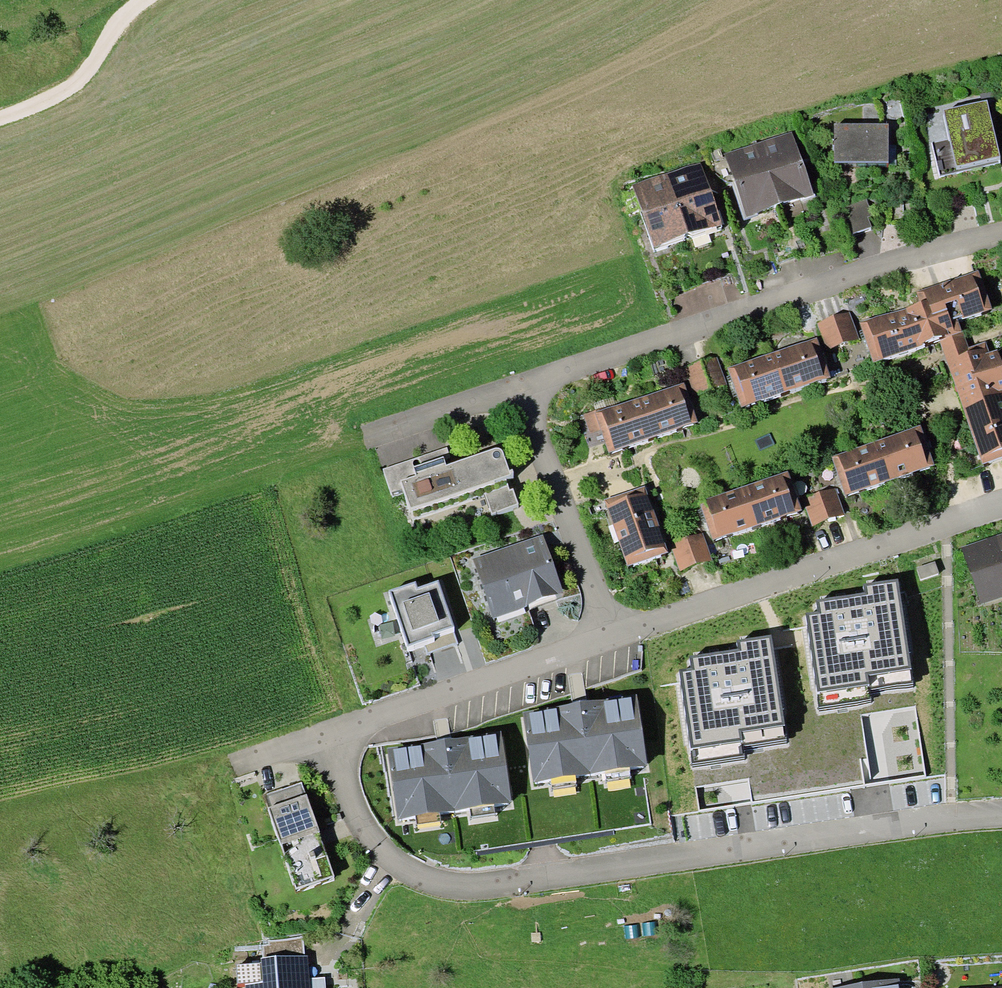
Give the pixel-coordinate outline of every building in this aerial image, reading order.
[(957,166),(1000,156),(987,101),(944,109),(957,166)] [(834,163),(889,163),(889,124),(834,124),(834,163)] [(758,143),(780,206),(813,194),(791,131),(758,143)] [(780,206),(758,143),(724,155),(746,218),(780,206)] [(667,173),(689,237),(723,225),(701,162),(667,173)] [(689,237),(667,173),(632,185),(654,249),(689,237)] [(866,199),(844,207),(852,233),(871,227),(868,217),(872,216),(866,199)] [(992,308),(978,269),(917,291),(921,301),(860,323),(874,362),(938,339),(962,331),(958,320),(992,308)] [(818,322),(827,349),(859,338),(850,312),(818,322)] [(938,339),(981,461),(1001,454),(1001,363),(997,349),(990,352),(986,342),(968,348),(962,331),(938,339)] [(773,352),(787,392),(831,377),(817,337),(773,352)] [(787,392),(773,352),(728,368),(742,407),(787,392)] [(717,355),(684,366),(694,396),(727,385),(717,355)] [(641,397),(655,436),(698,422),(684,382),(641,397)] [(655,436),(641,397),(596,412),(601,428),(609,452),(655,436)] [(589,432),(601,428),(596,412),(595,410),(583,414),(589,432)] [(788,434),(784,424),(770,429),(774,439),(788,434)] [(876,440),(890,480),(935,464),(920,425),(876,440)] [(890,480),(876,440),(832,456),(846,496),(890,480)] [(446,447),(411,459),(414,467),(444,457),(447,465),(452,463),(446,447)] [(444,457),(414,467),(416,475),(400,480),(404,493),(412,519),(485,494),(493,514),(518,504),(514,489),(510,491),(506,475),(511,474),(503,452),(501,449),(499,448),(495,448),(452,463),(447,465),(444,457)] [(411,459),(383,469),(392,497),(404,493),(400,480),(416,475),(414,467),(411,459)] [(744,485),(757,525),(801,511),(788,471),(744,485)] [(757,525),(744,485),(700,500),(713,540),(757,525)] [(813,526),(844,515),(835,485),(803,496),(813,526)] [(628,566),(668,553),(646,487),(607,500),(628,566)] [(680,570),(712,560),(702,531),(670,541),(680,570)] [(1001,598),(1001,534),(961,548),(980,605),(1001,598)] [(493,618),(563,594),(543,535),(473,560),(493,618)] [(938,573),(934,561),(916,567),(920,579),(938,573)] [(897,580),(863,585),(865,594),(818,601),(820,613),(808,614),(822,708),(870,701),(869,690),(912,683),(897,580)] [(432,633),(453,626),(439,581),(417,588),(415,581),(390,589),(407,645),(433,637),(432,633)] [(771,637),(737,642),(739,651),(692,658),(694,669),(682,671),(696,765),(745,757),(743,746),(786,740),(771,637)] [(630,768),(646,766),(635,695),(521,712),(532,783),(551,780),(575,776),(604,772),(630,768)] [(495,805),(511,803),(501,732),(387,749),(397,820),(416,817),(440,813),(470,809),(495,805)] [(631,777),(630,768),(604,772),(606,781),(631,777)] [(576,784),(575,776),(551,780),(552,788),(576,784)] [(303,783),(264,796),(296,889),(334,876),(303,783)] [(496,814),(495,805),(470,809),(471,818),(496,814)] [(441,821),(440,813),(416,817),(417,825),(441,821)] [(264,958),(304,956),(303,936),(269,941),(269,945),(262,946),(264,958)] [(325,978),(309,979),(308,956),(304,956),(264,958),(261,958),(263,982),(245,984),(246,987),(326,987),(325,978)] [(900,977),(831,987),(902,987),(900,977)]
